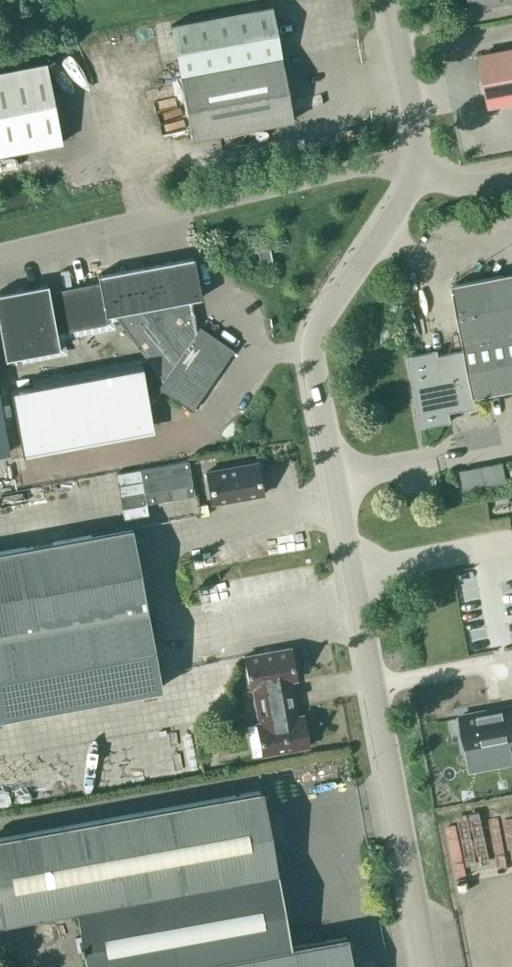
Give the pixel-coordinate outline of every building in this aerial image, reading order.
[(472,10),(511,2),(511,0),(470,0),(472,10)] [(191,138),(292,119),(271,6),(170,25),(191,138)] [(490,104),(511,100),(511,50),(481,56),(490,104)] [(61,142),(46,62),(0,70),(0,154),(61,142)] [(257,250),(260,262),(271,260),(269,248),(257,250)] [(191,314),(190,306),(185,306),(184,300),(201,297),(193,256),(97,274),(98,282),(48,291),(46,283),(0,292),(0,333),(5,359),(59,349),(56,332),(106,323),(105,315),(119,313),(153,357),(139,360),(139,359),(32,379),(33,385),(10,390),(21,449),(152,424),(147,396),(158,394),(161,389),(191,410),(233,349),(199,326),(191,337),(187,315),(191,314)] [(437,350),(407,356),(421,427),(450,421),(448,412),(476,407),(474,396),(511,389),(511,272),(452,284),(464,350),(438,355),(437,350)] [(9,451),(0,404),(0,453),(9,451)] [(257,462),(205,471),(211,503),(262,494),(257,462)] [(459,470),(463,489),(506,481),(503,462),(459,470)] [(160,687),(131,527),(0,551),(0,716),(160,687)] [(256,723),(262,754),(308,746),(302,714),(291,716),(290,708),(295,707),(290,680),(296,679),(290,647),(244,656),(249,687),(252,687),(258,722),(256,723)] [(459,715),(466,748),(467,754),(485,751),(486,756),(509,752),(508,745),(511,745),(511,706),(509,707),(502,708),(459,715)] [(345,935),(289,945),(275,871),(260,790),(0,837),(0,921),(75,907),(85,966),(351,966),(345,935)] [(483,830),(494,828),(491,810),(480,812),(483,830)] [(458,817),(460,832),(473,830),(471,815),(458,817)]
